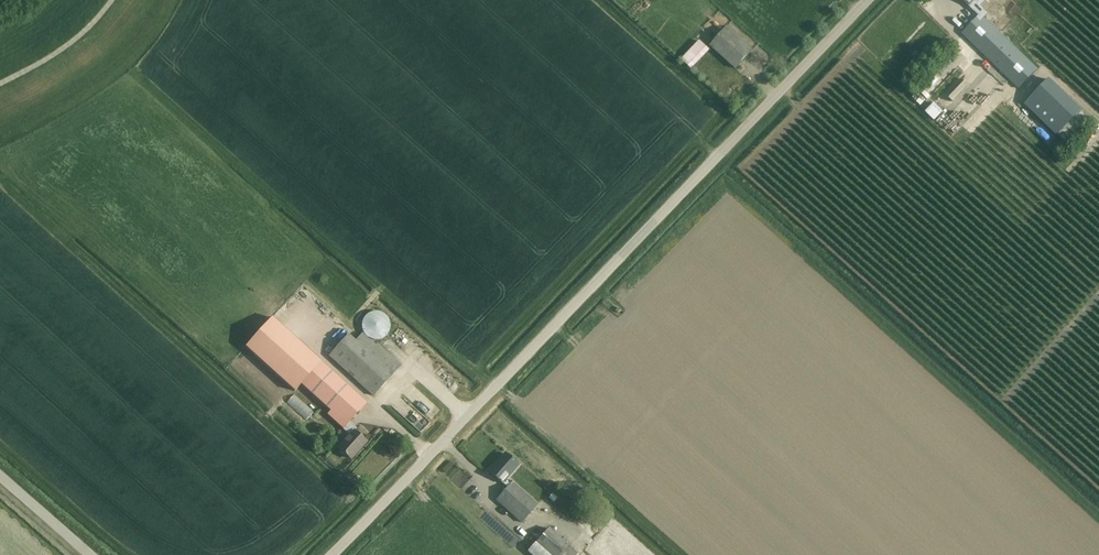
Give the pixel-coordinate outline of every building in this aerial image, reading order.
[(974,9),(981,1),(980,0),(964,0),(974,9)] [(1017,4),(1013,0),(1009,0),(1004,5),(1010,11),(1017,4)] [(962,34),(1019,89),(1039,69),(981,14),(962,34)] [(754,50),(728,26),(709,46),(735,69),(754,50)] [(1058,134),(1066,142),(1088,119),(1081,112),(1082,110),(1049,79),(1025,104),(1058,135),(1058,134)] [(938,121),(947,111),(938,101),(928,111),(938,121)] [(391,325),(391,321),(390,319),(388,316),(387,314),(385,313),(382,311),(379,311),(376,311),(374,311),(371,312),(368,314),(367,315),(364,319),(363,322),(363,325),(364,327),(365,330),(366,333),(368,335),(370,337),(372,338),(375,338),(378,339),(380,338),(384,337),(387,334),(390,330),(391,327),(391,325)] [(321,362),(272,318),(246,347),(295,391),(321,362)] [(328,356),(373,396),(401,365),(377,343),(376,345),(362,333),(355,340),(348,334),(328,356)] [(339,447),(351,459),(366,442),(354,431),(357,428),(351,422),(368,402),(322,362),(302,385),(346,425),(342,429),(349,435),(339,447)] [(303,405),(304,404),(294,395),(287,402),(307,420),(313,414),(303,405)] [(496,501),(522,524),(538,504),(508,477),(518,465),(505,453),(490,471),(502,483),(507,487),(496,501)] [(527,551),(532,554),(576,554),(578,553),(548,527),(527,551)]
